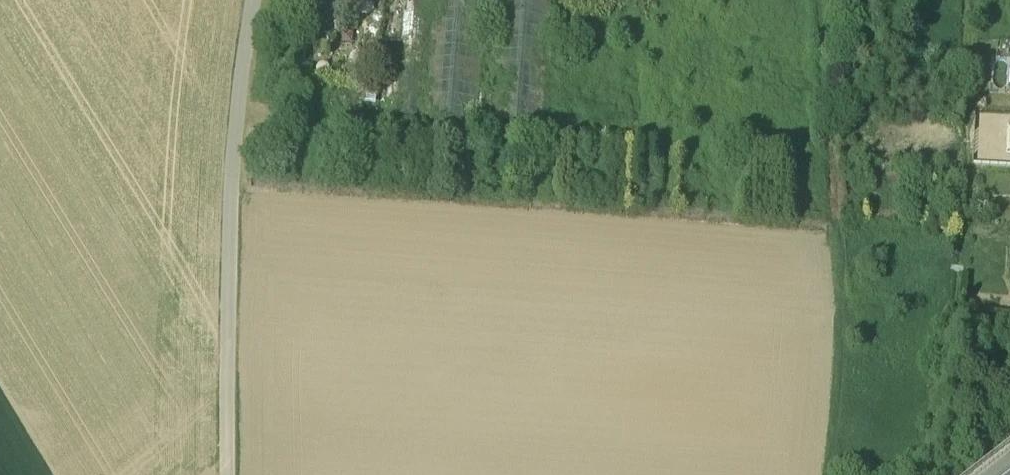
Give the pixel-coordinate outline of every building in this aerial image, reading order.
[(320,16),(352,18),(353,0),(322,0),(320,16)] [(423,117),(477,122),(486,0),(433,0),(423,117)] [(489,122),(543,127),(552,0),(499,0),(489,122)] [(949,216),(941,216),(940,226),(949,227),(949,216)]
